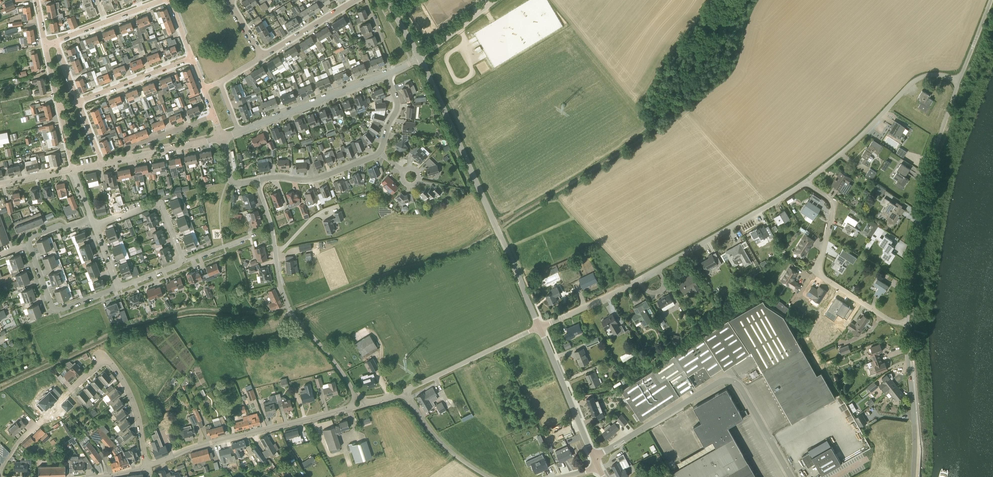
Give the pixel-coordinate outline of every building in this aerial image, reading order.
[(94,7),(91,0),(89,0),(82,2),(85,10),(94,7)] [(114,8),(111,1),(112,1),(112,0),(111,0),(104,3),(103,4),(106,11),(114,8)] [(249,12),(254,9),(252,6),(249,0),(244,0),(242,1),(249,12)] [(320,2),(319,0),(314,0),(310,3),(309,2),(309,3),(315,12),(321,9),(317,3),(320,2)] [(48,10),(60,8),(59,5),(59,4),(59,1),(46,4),(48,10)] [(315,12),(309,3),(306,4),(308,7),(305,8),(303,5),(309,16),(315,12)] [(7,12),(16,8),(14,4),(6,7),(5,8),(7,12)] [(24,6),(24,5),(20,6),(21,13),(31,12),(30,6),(24,6)] [(309,16),(303,5),(300,6),(302,10),(300,12),(299,11),(300,10),(297,5),(293,7),(296,12),(300,18),(302,16),(304,19),(309,16)] [(98,14),(95,7),(94,7),(85,10),(85,11),(86,10),(89,17),(98,14)] [(56,13),(55,9),(60,8),(48,10),(49,17),(61,14),(60,12),(56,13)] [(169,14),(167,8),(157,11),(154,12),(153,9),(150,10),(154,19),(159,17),(162,16),(169,14)] [(358,11),(360,16),(355,18),(357,24),(362,22),(361,19),(367,16),(365,9),(358,11)] [(22,20),(26,20),(26,19),(32,18),(31,12),(21,13),(22,20)] [(300,18),(296,12),(291,15),(293,18),(290,20),(294,27),(300,24),(297,19),(300,18)] [(161,23),(164,22),(171,19),(169,14),(162,16),(159,17),(161,23)] [(69,24),(71,28),(78,26),(74,15),(67,18),(69,24)] [(150,22),(148,15),(142,17),(146,28),(152,25),(153,29),(156,28),(156,27),(155,25),(154,23),(153,21),(150,22)] [(343,29),(347,27),(345,24),(347,23),(343,16),(338,20),(343,29)] [(51,30),(59,29),(58,25),(63,24),(61,17),(56,18),(57,20),(50,22),(51,30)] [(144,41),(143,37),(140,30),(146,28),(142,17),(136,19),(140,29),(137,30),(142,42),(144,41)] [(258,31),(266,27),(261,18),(255,22),(257,25),(255,26),(258,31)] [(171,19),(164,22),(166,28),(173,25),(171,19)] [(285,20),(285,21),(283,22),(284,24),(289,31),(294,27),(290,20),(287,22),(286,20),(285,20)] [(343,29),(338,20),(332,23),(336,30),(338,28),(340,31),(343,29)] [(134,31),(133,28),(134,28),(131,21),(125,23),(128,31),(129,34),(135,32),(136,35),(139,43),(136,44),(139,43),(142,42),(141,42),(142,42),(137,30),(134,31)] [(371,33),(370,30),(372,29),(370,22),(360,26),(364,36),(371,33)] [(120,35),(122,40),(124,39),(122,33),(128,31),(125,23),(119,26),(122,32),(119,34),(120,35)] [(161,39),(169,36),(168,34),(169,34),(169,33),(175,30),(173,25),(166,28),(163,29),(165,34),(160,36),(161,39)] [(282,37),(286,35),(280,25),(277,27),(279,29),(277,30),(282,37)] [(332,40),(329,34),(331,33),(327,26),(321,30),(327,39),(329,42),(332,40)] [(6,35),(18,32),(16,27),(5,30),(6,35)] [(262,37),(269,32),(266,27),(258,31),(262,37)] [(28,29),(28,28),(23,29),(24,36),(27,36),(34,34),(33,28),(28,29)] [(120,35),(117,36),(114,28),(108,30),(111,37),(112,40),(118,38),(122,49),(125,48),(122,40),(120,35)] [(105,40),(111,37),(108,30),(102,32),(105,40)] [(315,37),(321,48),(324,46),(321,42),(327,39),(321,30),(316,33),(318,36),(315,37)] [(262,37),(265,42),(273,38),(269,32),(262,37)] [(372,36),(371,33),(364,36),(365,39),(366,38),(369,46),(370,46),(371,46),(372,46),(372,45),(378,43),(375,35),(372,36)] [(26,43),(30,42),(30,41),(35,41),(34,34),(27,36),(28,40),(25,40),(26,43)] [(91,36),(94,44),(100,41),(97,34),(91,36)] [(90,49),(95,47),(94,44),(91,36),(85,39),(87,43),(85,44),(86,48),(88,53),(91,52),(90,49)] [(158,42),(156,36),(154,37),(150,38),(147,40),(148,42),(154,40),(155,45),(157,48),(151,50),(152,54),(155,60),(161,58),(157,49),(160,48),(158,43),(159,43),(158,42)] [(313,39),(311,36),(305,39),(309,46),(315,43),(319,49),(321,48),(315,37),(313,39)] [(173,45),(171,40),(172,39),(171,37),(166,38),(172,54),(178,52),(175,45),(173,45)] [(161,51),(164,50),(166,56),(172,54),(166,38),(169,47),(164,49),(160,41),(158,42),(159,43),(158,43),(160,48),(161,51)] [(311,50),(309,46),(305,39),(299,43),(303,49),(306,48),(308,52),(311,50)] [(138,67),(144,65),(141,57),(144,56),(143,55),(143,54),(139,43),(136,44),(140,54),(134,56),(135,60),(138,67)] [(69,55),(76,52),(80,51),(78,45),(67,49),(69,55)] [(295,59),(298,57),(296,54),(299,52),(295,46),(289,49),(295,59)] [(376,58),(379,66),(382,64),(382,65),(385,64),(382,56),(378,57),(376,50),(379,49),(378,46),(372,48),(373,51),(376,58)] [(295,59),(289,49),(283,53),(285,56),(283,57),(289,68),(292,72),(294,71),(289,63),(293,60),(295,59)] [(35,53),(34,50),(31,51),(33,60),(39,59),(37,52),(35,53)] [(79,58),(76,52),(69,55),(72,60),(79,58)] [(149,63),(155,60),(152,54),(147,56),(149,63)] [(132,69),(138,67),(135,60),(134,56),(129,58),(127,55),(125,56),(127,63),(130,62),(132,69)] [(99,58),(96,59),(97,60),(97,61),(103,59),(105,65),(107,68),(109,67),(105,56),(99,58)] [(121,73),(127,71),(124,64),(127,63),(125,56),(122,58),(123,61),(121,62),(122,65),(119,66),(121,73)] [(278,56),(273,59),(277,66),(278,68),(279,69),(284,66),(286,69),(289,68),(283,57),(280,59),(278,56)] [(74,66),(83,63),(81,57),(79,58),(72,60),(74,66)] [(361,73),(356,61),(350,64),(347,57),(344,58),(348,67),(351,66),(354,75),(361,73)] [(344,65),(338,68),(343,80),(349,77),(345,68),(348,67),(344,58),(342,59),(343,62),(344,65)] [(373,68),(379,66),(376,58),(370,60),(373,68)] [(33,60),(34,65),(31,66),(32,71),(35,70),(39,69),(38,67),(41,66),(39,59),(33,60)] [(277,78),(273,72),(278,68),(277,66),(273,59),(267,63),(269,66),(266,67),(273,78),(274,80),(277,78)] [(330,64),(328,59),(325,60),(327,65),(330,74),(333,73),(337,82),(343,80),(338,68),(333,70),(332,66),(331,66),(330,64)] [(360,64),(359,60),(356,61),(361,73),(367,70),(364,63),(360,64)] [(87,68),(84,62),(83,63),(74,66),(76,72),(85,68),(86,71),(92,69),(91,66),(87,68)] [(117,63),(112,65),(112,66),(115,76),(121,73),(119,66),(117,63)] [(264,69),(262,65),(256,69),(260,76),(261,76),(262,78),(267,75),(270,79),(273,78),(266,67),(264,69)] [(325,87),(331,84),(328,75),(330,74),(327,65),(324,66),(326,72),(320,74),(325,87)] [(111,79),(107,68),(105,69),(101,71),(102,75),(103,75),(105,82),(111,79)] [(185,76),(192,74),(190,68),(180,72),(181,75),(179,76),(177,73),(175,74),(177,79),(185,76)] [(96,84),(99,83),(99,84),(105,82),(103,75),(102,75),(97,77),(94,69),(91,71),(92,73),(92,74),(94,79),(97,85),(96,84)] [(257,87),(255,83),(262,79),(262,78),(261,76),(260,76),(256,69),(251,72),(252,74),(248,76),(252,85),(254,89),(257,87)] [(94,79),(92,74),(89,75),(91,80),(86,82),(94,79)] [(187,82),(194,79),(192,74),(185,76),(187,82)] [(314,77),(313,74),(310,75),(313,81),(316,80),(319,89),(325,87),(320,74),(317,75),(314,77)] [(165,77),(169,88),(175,86),(173,81),(171,75),(165,77)] [(78,85),(85,83),(83,77),(76,80),(78,85)] [(162,94),(164,93),(163,90),(169,88),(165,77),(159,80),(163,89),(160,90),(162,94)] [(45,85),(43,78),(32,80),(33,84),(38,83),(39,86),(45,85)] [(92,87),(97,85),(94,79),(86,82),(85,83),(78,85),(80,91),(87,89),(87,88),(92,86),(92,87)] [(189,88),(196,85),(194,79),(187,82),(189,88)] [(306,81),(303,82),(307,93),(311,92),(311,93),(314,92),(313,91),(314,91),(311,83),(307,85),(306,81)] [(414,97),(409,86),(413,85),(411,81),(405,84),(406,87),(402,89),(404,94),(403,94),(404,96),(405,96),(406,100),(414,97)] [(162,94),(160,90),(157,91),(154,82),(148,84),(152,95),(157,93),(158,93),(159,95),(158,96),(159,100),(160,99),(161,103),(164,102),(162,94)] [(301,96),(307,93),(303,82),(301,83),(300,84),(302,87),(298,88),(301,96)] [(148,108),(151,107),(147,97),(152,95),(148,84),(142,86),(146,95),(143,96),(146,103),(148,108)] [(234,93),(241,90),(238,84),(231,87),(234,93)] [(279,91),(276,84),(273,85),(275,89),(277,95),(280,94),(284,103),(290,100),(285,89),(279,91)] [(35,95),(47,92),(45,85),(39,86),(40,90),(34,91),(35,95)] [(189,97),(194,95),(193,93),(199,91),(196,85),(189,88),(191,93),(188,94),(189,97)] [(374,101),(375,100),(381,98),(380,95),(384,93),(382,87),(374,90),(375,94),(372,95),(374,101)] [(141,104),(143,104),(146,103),(143,96),(140,97),(137,88),(131,90),(134,98),(136,101),(140,100),(141,104)] [(285,89),(290,100),(296,98),(293,90),(290,91),(288,88),(285,89)] [(125,93),(128,100),(134,98),(131,90),(125,93)] [(236,99),(241,98),(242,101),(243,100),(252,97),(257,95),(256,92),(243,97),(241,90),(234,93),(236,99)] [(930,98),(928,97),(930,95),(922,90),(918,98),(923,101),(921,104),(920,103),(918,107),(924,110),(926,107),(928,108),(933,100),(931,99),(930,98)] [(262,95),(260,92),(256,93),(256,92),(257,95),(258,98),(261,105),(263,110),(262,107),(265,106),(266,110),(272,107),(269,100),(263,102),(261,96),(262,95)] [(124,104),(120,95),(114,97),(119,110),(120,111),(125,108),(126,112),(129,111),(128,107),(126,103),(124,104)] [(189,99),(191,103),(202,99),(200,95),(189,99)] [(362,100),(360,95),(354,97),(359,110),(363,108),(362,107),(368,105),(365,99),(362,100)] [(117,120),(114,113),(120,111),(119,110),(114,97),(109,99),(112,108),(109,109),(110,110),(110,112),(114,121),(117,120)] [(182,105),(179,97),(175,98),(178,105),(179,108),(173,110),(172,108),(177,121),(183,119),(181,111),(183,110),(181,105),(182,105)] [(252,97),(243,100),(244,104),(239,106),(241,112),(250,109),(252,108),(249,101),(253,100),(252,97)] [(275,97),(269,100),(272,107),(278,105),(275,97)] [(381,102),(381,98),(382,98),(381,98),(375,100),(376,110),(381,110),(385,110),(386,110),(386,109),(386,108),(386,106),(385,106),(385,102),(381,102)] [(351,105),(349,100),(342,102),(346,110),(349,109),(352,116),(357,113),(354,104),(351,105)] [(172,108),(167,110),(164,102),(161,104),(164,111),(164,112),(167,111),(172,123),(177,121),(172,108)] [(415,118),(416,106),(421,106),(421,102),(413,102),(412,107),(407,107),(407,113),(408,113),(407,117),(415,118)] [(38,113),(38,114),(51,111),(49,103),(38,106),(39,110),(44,108),(45,112),(38,113)] [(163,112),(160,103),(157,105),(161,114),(156,116),(157,121),(160,128),(166,126),(163,118),(166,117),(164,112),(164,111),(163,112)] [(192,107),(191,103),(185,105),(189,116),(195,114),(192,107)] [(339,109),(337,104),(331,107),(334,115),(335,118),(344,114),(342,108),(339,109)] [(195,114),(201,112),(198,105),(192,107),(195,114)] [(93,116),(100,114),(98,108),(91,111),(93,116)] [(241,112),(243,118),(250,116),(252,115),(252,114),(252,113),(250,109),(241,112)] [(327,114),(325,109),(319,111),(322,119),(325,118),(326,121),(332,119),(331,116),(330,113),(327,114)] [(382,122),(383,121),(384,119),(384,118),(384,115),(385,110),(381,110),(376,110),(373,120),(374,120),(380,121),(382,122)] [(38,114),(40,121),(53,118),(51,111),(38,114)] [(315,119),(313,113),(307,116),(310,124),(313,123),(314,126),(320,124),(318,117),(315,119)] [(102,119),(100,114),(93,116),(95,122),(102,119)] [(154,122),(153,118),(150,119),(154,130),(160,128),(157,121),(154,122)] [(303,123),(301,118),(295,120),(298,129),(301,128),(303,131),(308,128),(306,122),(303,123)] [(102,119),(95,122),(97,128),(105,125),(102,119)] [(378,133),(379,131),(379,130),(381,128),(377,125),(380,121),(374,120),(368,128),(370,129),(375,133),(376,134),(377,133),(378,133)] [(906,125),(905,127),(894,120),(893,123),(891,125),(892,126),(889,132),(900,139),(902,136),(904,137),(910,128),(906,125)] [(415,127),(415,122),(406,121),(405,124),(403,124),(402,131),(411,132),(412,127),(415,127)] [(149,135),(147,128),(150,127),(147,122),(144,123),(145,124),(143,125),(144,129),(141,130),(144,137),(149,135)] [(136,127),(134,123),(132,124),(138,139),(144,137),(141,130),(138,131),(136,127)] [(291,128),(289,123),(283,125),(286,134),(285,134),(287,137),(291,136),(291,135),(297,133),(294,127),(291,128)] [(53,129),(52,124),(39,127),(40,131),(46,130),(45,129),(46,129),(48,138),(57,136),(55,129),(53,129)] [(132,134),(130,134),(132,141),(138,139),(132,124),(130,125),(131,129),(130,129),(131,132),(132,134)] [(106,128),(105,125),(97,128),(99,133),(111,129),(110,126),(106,128)] [(279,132),(277,127),(271,130),(274,138),(278,137),(280,143),(286,141),(282,131),(279,132)] [(375,133),(370,129),(369,131),(368,131),(362,136),(364,137),(367,141),(369,143),(370,143),(372,142),(372,141),(375,139),(372,135),(374,135),(375,133)] [(9,141),(7,131),(0,133),(0,143),(9,141)] [(101,147),(109,144),(113,142),(111,137),(117,134),(116,131),(105,136),(106,138),(99,141),(101,147)] [(132,141),(130,134),(127,136),(125,132),(122,133),(126,144),(132,141)] [(255,146),(267,141),(263,133),(257,135),(257,136),(252,138),(255,146)] [(394,143),(399,152),(408,148),(405,141),(407,140),(408,138),(408,134),(402,134),(401,138),(402,140),(394,143)] [(59,143),(57,136),(48,138),(46,139),(48,147),(57,145),(56,144),(59,143)] [(367,141),(364,137),(362,139),(355,142),(358,151),(359,151),(360,151),(362,151),(362,150),(365,149),(364,144),(367,141)] [(873,151),(877,154),(882,146),(873,140),(868,148),(869,148),(868,150),(866,149),(862,155),(870,161),(872,161),(873,159),(873,157),(870,156),(873,151)] [(350,157),(352,156),(352,155),(355,154),(354,152),(357,151),(353,141),(350,143),(351,145),(345,147),(348,155),(348,157),(349,157),(350,157)] [(103,153),(111,150),(109,144),(101,147),(103,153)] [(345,147),(344,145),(340,146),(340,151),(337,153),(340,160),(345,158),(344,156),(347,154),(347,155),(348,155),(345,147)] [(420,163),(427,157),(424,154),(425,153),(418,146),(408,150),(412,154),(412,155),(415,158),(416,158),(417,159),(417,160),(420,163)] [(900,147),(896,153),(903,158),(907,152),(900,147)] [(336,160),(332,149),(325,152),(324,154),(328,165),(334,163),(333,160),(336,159),(336,160)] [(211,162),(214,162),(211,150),(205,151),(207,159),(211,159),(211,162)] [(46,161),(49,161),(60,158),(58,152),(45,155),(46,161)] [(190,155),(193,166),(198,165),(196,153),(190,155)] [(325,164),(321,154),(318,155),(318,160),(314,162),(317,169),(323,167),(322,164),(325,163),(325,164)] [(193,166),(190,155),(184,156),(187,168),(193,166)] [(289,168),(289,163),(292,163),(292,156),(288,156),(288,159),(278,160),(279,168),(283,168),(283,169),(289,168)] [(175,158),(177,168),(177,170),(183,169),(180,157),(175,158)] [(264,171),(270,170),(269,165),(273,164),(271,157),(267,158),(268,161),(258,163),(260,171),(264,170),(264,171)] [(51,167),(61,164),(60,158),(49,161),(51,167)] [(311,165),(309,158),(304,160),(304,159),(296,159),(296,162),(296,171),(303,170),(303,171),(307,171),(307,166),(311,165)] [(437,165),(429,158),(425,162),(428,165),(429,165),(430,166),(430,167),(426,168),(429,176),(432,175),(434,175),(436,174),(439,173),(437,165)] [(34,171),(40,169),(37,159),(31,160),(34,171)] [(28,172),(34,171),(31,160),(25,162),(28,172)] [(166,168),(165,160),(158,162),(160,169),(160,172),(167,170),(166,168)] [(886,160),(881,168),(885,170),(890,162),(886,160)] [(15,173),(21,172),(20,166),(23,165),(22,162),(19,163),(20,165),(14,166),(15,173)] [(152,173),(157,172),(156,170),(160,169),(158,162),(152,163),(154,170),(151,171),(152,173)] [(907,173),(910,169),(901,163),(897,171),(893,177),(899,181),(898,182),(903,185),(907,179),(905,177),(906,176),(905,176),(907,173)] [(149,171),(147,164),(141,165),(142,173),(146,172),(147,175),(148,174),(149,178),(153,178),(152,174),(152,173),(151,171),(149,171)] [(139,173),(142,173),(141,165),(135,167),(136,174),(134,174),(135,180),(136,183),(136,185),(140,185),(139,182),(140,181),(139,173)] [(378,168),(376,165),(373,166),(373,167),(368,169),(371,178),(378,175),(379,178),(381,177),(383,172),(381,167),(378,168)] [(8,168),(7,166),(4,167),(5,170),(8,169),(9,175),(15,173),(14,166),(8,168)] [(125,176),(129,176),(129,178),(134,177),(135,180),(134,174),(131,175),(130,168),(124,169),(125,176)] [(872,179),(876,172),(870,168),(866,175),(872,179)] [(117,181),(122,180),(122,177),(125,176),(124,169),(117,170),(119,178),(117,178),(117,181)] [(118,184),(117,181),(117,178),(116,174),(112,175),(111,171),(104,172),(106,182),(110,181),(110,183),(111,185),(118,184)] [(86,174),(89,186),(99,184),(96,172),(86,174)] [(836,179),(832,184),(840,189),(838,191),(841,193),(843,190),(844,191),(848,185),(847,185),(851,178),(841,172),(838,176),(839,177),(837,179),(836,178),(835,179),(836,179)] [(359,174),(358,173),(352,175),(353,178),(350,179),(351,183),(359,180),(358,183),(364,184),(365,173),(361,173),(359,174)] [(392,193),(397,187),(394,184),(395,183),(388,176),(382,182),(384,185),(383,186),(392,193)] [(344,181),(343,180),(338,181),(338,180),(333,182),(337,191),(340,189),(340,190),(346,188),(347,190),(350,188),(347,180),(344,181)] [(59,196),(67,194),(65,182),(57,184),(59,196)] [(882,196),(886,189),(877,184),(873,190),(882,196)] [(326,185),(325,185),(323,185),(323,186),(320,187),(322,192),(318,194),(320,198),(323,197),(330,194),(327,185),(326,185)] [(51,192),(49,186),(43,187),(45,196),(49,195),(50,198),(55,197),(54,191),(51,192)] [(429,189),(427,187),(428,186),(427,186),(418,196),(419,195),(421,198),(420,198),(421,198),(424,200),(429,195),(431,198),(436,193),(438,196),(443,191),(437,186),(434,189),(432,187),(432,186),(429,189)] [(39,194),(37,188),(31,190),(33,203),(43,201),(42,194),(39,194)] [(316,195),(313,189),(309,190),(310,191),(307,192),(308,193),(304,194),(307,201),(306,201),(308,205),(312,204),(312,203),(318,201),(317,200),(320,199),(320,198),(318,194),(316,195)] [(180,191),(176,192),(177,195),(171,197),(172,200),(169,201),(172,207),(171,207),(185,202),(181,191),(180,191)] [(276,207),(283,204),(279,191),(271,194),(276,207)] [(294,202),(295,206),(300,204),(299,202),(300,201),(299,199),(300,199),(297,192),(294,193),(293,191),(286,193),(290,203),(294,202)] [(20,195),(20,192),(12,193),(15,204),(20,203),(26,202),(24,194),(20,195)] [(253,198),(251,193),(243,195),(246,208),(256,205),(254,198),(253,198)] [(416,200),(414,193),(410,194),(407,195),(407,194),(404,195),(402,193),(396,198),(402,204),(409,202),(409,201),(412,200),(412,201),(416,200)] [(874,202),(878,195),(875,193),(870,200),(874,202)] [(72,209),(78,207),(73,195),(68,197),(72,209)] [(118,202),(113,203),(116,212),(122,210),(121,205),(124,205),(122,197),(121,195),(116,197),(118,202)] [(896,202),(895,205),(884,198),(881,203),(886,206),(881,214),(888,218),(887,221),(893,225),(894,224),(896,226),(900,219),(898,218),(899,215),(900,215),(904,209),(901,207),(902,205),(896,202)] [(815,210),(818,212),(820,209),(808,201),(801,212),(807,215),(805,219),(811,223),(813,219),(811,218),(814,213),(815,210)] [(185,202),(171,207),(172,207),(174,213),(177,212),(178,215),(188,211),(185,202)] [(300,205),(303,214),(305,219),(309,217),(308,212),(304,203),(300,205)] [(149,214),(148,211),(149,211),(149,210),(142,213),(144,218),(147,217),(148,221),(158,217),(157,213),(156,213),(155,212),(149,214)] [(259,214),(258,210),(250,212),(252,219),(251,219),(253,227),(260,225),(259,222),(261,221),(260,217),(261,217),(260,214),(259,214)] [(324,221),(328,233),(335,231),(332,222),(337,221),(344,219),(341,210),(334,212),(336,217),(331,219),(324,221)] [(785,222),(790,219),(785,210),(779,213),(780,214),(773,218),(778,226),(784,221),(785,222)] [(188,211),(178,215),(179,218),(176,219),(178,225),(187,221),(191,220),(188,211)] [(31,216),(35,226),(44,222),(40,212),(31,216)] [(844,221),(847,222),(843,229),(850,234),(853,231),(855,232),(857,229),(854,227),(858,221),(848,215),(844,221)] [(22,219),(26,229),(35,226),(31,216),(22,219)] [(159,220),(158,217),(148,221),(149,224),(147,225),(149,230),(155,228),(153,224),(159,222),(159,221),(159,220)] [(13,222),(17,232),(26,229),(22,219),(13,222)] [(190,230),(187,221),(178,225),(181,231),(183,230),(184,232),(190,230)] [(117,227),(115,223),(107,226),(108,229),(105,230),(107,235),(107,236),(119,231),(118,227),(117,227)] [(771,238),(774,235),(768,226),(765,228),(764,226),(760,228),(758,229),(757,228),(750,232),(754,239),(757,237),(761,244),(764,242),(764,243),(767,242),(765,238),(769,235),(771,238)] [(153,235),(155,238),(165,234),(163,230),(162,231),(162,229),(156,231),(155,228),(149,230),(147,231),(148,235),(150,236),(153,235)] [(78,244),(84,242),(83,239),(87,238),(86,234),(87,234),(85,230),(82,231),(82,232),(75,235),(78,244)] [(185,242),(194,239),(197,238),(195,233),(192,234),(190,230),(184,232),(185,235),(183,236),(185,242)] [(122,240),(119,231),(107,236),(108,236),(110,242),(112,241),(113,243),(119,241),(122,240)] [(9,242),(6,233),(0,235),(0,245),(9,242)] [(161,245),(160,242),(166,240),(165,238),(166,238),(165,234),(155,238),(156,242),(152,244),(154,248),(155,248),(161,245)] [(804,256),(814,240),(805,235),(795,251),(798,252),(798,253),(802,256),(802,255),(804,256)] [(39,247),(50,243),(47,236),(42,238),(42,240),(37,241),(39,247)] [(885,236),(879,244),(885,248),(883,251),(885,252),(881,257),(887,260),(892,252),(891,251),(894,246),(890,244),(892,241),(885,236)] [(191,250),(197,248),(194,239),(185,242),(185,243),(185,242),(188,248),(190,247),(191,250)] [(114,253),(123,250),(119,241),(113,243),(115,246),(112,247),(114,253)] [(749,246),(746,241),(741,244),(740,243),(726,252),(726,253),(722,255),(726,261),(730,259),(734,266),(739,264),(743,261),(746,266),(751,262),(744,249),(749,246)] [(85,245),(84,242),(78,244),(82,253),(92,249),(91,245),(90,245),(89,243),(85,245)] [(51,246),(50,243),(39,247),(41,252),(48,249),(49,252),(48,253),(56,250),(54,245),(51,246)] [(163,248),(161,245),(155,248),(157,253),(160,252),(161,255),(171,251),(170,248),(169,248),(168,246),(163,248)] [(258,261),(267,258),(264,246),(255,248),(258,261)] [(85,262),(91,259),(90,257),(94,255),(93,253),(94,253),(92,249),(82,253),(85,262)] [(57,253),(56,250),(48,253),(50,252),(51,255),(43,258),(45,263),(56,259),(54,254),(57,253)] [(126,259),(123,250),(114,253),(117,259),(119,258),(120,261),(126,259)] [(168,262),(167,259),(173,257),(172,255),(173,255),(171,251),(161,255),(163,259),(160,260),(162,265),(169,262),(168,262)] [(7,259),(10,259),(12,264),(23,260),(21,254),(13,257),(12,254),(13,254),(6,256),(7,259)] [(719,257),(715,259),(712,254),(708,256),(709,257),(702,262),(707,271),(709,274),(713,271),(711,268),(717,264),(718,265),(722,263),(719,257)] [(842,273),(846,267),(842,265),(846,258),(839,254),(834,261),(835,262),(832,267),(842,273)] [(294,259),(293,255),(286,256),(286,260),(287,273),(292,272),(295,272),(294,259)] [(58,264),(56,259),(45,263),(47,269),(54,266),(55,269),(54,269),(62,266),(60,263),(58,264)] [(92,262),(91,259),(85,262),(89,271),(99,267),(97,262),(97,263),(96,261),(92,262)] [(120,271),(129,267),(126,259),(120,261),(121,264),(119,265),(121,271),(120,271)] [(11,269),(12,273),(19,270),(18,270),(17,268),(24,265),(23,260),(12,264),(13,269),(11,269)] [(220,271),(217,263),(212,264),(210,265),(206,267),(208,273),(204,274),(206,279),(207,281),(211,279),(209,275),(220,271)] [(63,270),(62,266),(54,269),(56,269),(56,272),(49,274),(51,280),(62,276),(60,271),(63,270)] [(92,279),(98,277),(97,274),(100,273),(100,271),(101,271),(99,267),(89,271),(92,279)] [(127,279),(133,276),(129,267),(120,271),(121,271),(123,277),(126,276),(127,279)] [(269,275),(268,267),(259,268),(261,282),(272,280),(271,275),(269,275)] [(789,286),(794,289),(797,284),(798,283),(793,280),(797,272),(789,267),(781,281),(789,286)] [(19,273),(18,271),(19,270),(12,273),(13,276),(16,275),(17,280),(28,276),(27,271),(19,273)] [(201,276),(199,271),(195,272),(195,271),(188,274),(190,278),(188,278),(190,282),(191,281),(191,282),(195,281),(202,279),(202,281),(206,279),(204,274),(201,276)] [(583,288),(600,280),(596,271),(578,279),(583,288)] [(697,285),(697,284),(692,274),(688,277),(689,279),(679,284),(684,293),(691,288),(693,292),(699,288),(697,285)] [(24,287),(23,284),(30,281),(28,276),(17,280),(19,285),(17,286),(18,289),(24,287)] [(64,281),(62,276),(51,280),(53,285),(60,282),(61,285),(60,285),(60,286),(67,283),(66,280),(64,281)] [(99,280),(98,277),(92,279),(95,289),(103,286),(103,287),(106,286),(105,282),(104,282),(103,279),(99,280)] [(170,292),(176,290),(184,286),(180,277),(170,281),(170,282),(167,284),(170,292)] [(885,291),(888,286),(877,278),(874,284),(879,287),(874,294),(879,297),(883,290),(885,291)] [(69,286),(67,283),(60,286),(61,285),(62,288),(55,291),(57,296),(68,292),(66,287),(69,286)] [(147,290),(149,297),(147,298),(150,304),(154,303),(155,300),(154,297),(156,296),(157,297),(164,295),(160,286),(155,288),(155,287),(147,290)] [(550,304),(557,300),(561,298),(559,294),(561,293),(557,286),(552,289),(554,292),(546,295),(550,304)] [(817,289),(812,286),(809,290),(806,294),(812,298),(819,302),(820,303),(824,295),(827,291),(819,286),(817,289)] [(25,290),(24,287),(18,289),(19,292),(22,291),(24,296),(34,293),(32,287),(25,290)] [(269,304),(272,310),(283,305),(275,288),(269,291),(270,293),(273,302),(272,302),(269,304)] [(64,301),(70,299),(68,292),(57,296),(59,301),(64,300),(64,301)] [(30,303),(29,301),(36,298),(34,293),(24,296),(25,302),(23,302),(24,306),(31,303),(30,303)] [(145,301),(142,294),(136,296),(136,295),(135,295),(129,297),(132,306),(136,304),(136,305),(137,305),(137,306),(138,306),(139,305),(140,304),(140,303),(145,301)] [(664,310),(675,304),(673,300),(669,294),(658,301),(662,307),(664,310)] [(646,300),(641,303),(635,307),(637,309),(635,310),(636,313),(631,316),(636,324),(641,321),(644,327),(652,322),(645,310),(649,307),(646,300)] [(802,348),(784,317),(766,304),(763,300),(729,320),(750,352),(752,352),(762,370),(767,368),(802,348)] [(110,322),(114,320),(112,316),(111,312),(115,310),(119,309),(117,302),(107,306),(108,309),(105,310),(110,322)] [(833,302),(828,310),(829,310),(837,315),(839,313),(843,316),(844,317),(850,306),(849,306),(845,303),(843,305),(840,303),(838,305),(833,302)] [(31,306),(30,304),(31,303),(24,306),(25,309),(28,308),(29,313),(40,309),(38,304),(31,306)] [(36,320),(35,317),(42,314),(40,309),(29,313),(31,318),(29,319),(30,322),(37,320),(37,319),(36,320)] [(869,319),(862,314),(861,316),(860,316),(859,317),(860,317),(859,318),(856,324),(851,321),(848,326),(852,329),(852,330),(859,335),(863,329),(861,328),(867,317),(869,319)] [(618,323),(613,315),(610,318),(609,317),(602,321),(607,329),(610,327),(614,334),(621,330),(618,323)] [(750,352),(729,320),(729,319),(653,369),(622,390),(641,420),(695,385),(695,386),(696,386),(711,376),(711,375),(711,374),(723,367),(724,369),(750,352)] [(568,340),(574,337),(573,335),(582,331),(579,323),(567,328),(569,333),(565,335),(568,340)] [(379,349),(378,347),(379,346),(377,342),(375,343),(370,334),(355,343),(364,358),(379,349)] [(592,345),(600,342),(598,336),(590,340),(592,345)] [(879,352),(883,351),(882,349),(883,348),(882,346),(881,345),(880,344),(871,347),(871,348),(870,348),(869,349),(870,351),(871,352),(872,351),(873,354),(871,355),(873,360),(880,358),(879,354),(880,354),(879,352)] [(839,348),(842,355),(848,352),(846,345),(839,348)] [(580,366),(589,362),(583,348),(575,352),(580,366)] [(762,370),(780,401),(823,376),(821,372),(817,374),(802,348),(767,368),(762,370)] [(820,371),(826,368),(816,351),(810,354),(820,371)] [(882,363),(881,361),(880,358),(873,360),(875,365),(878,372),(887,369),(887,367),(887,366),(886,363),(885,363),(885,362),(882,363)] [(373,372),(378,369),(373,359),(368,362),(373,372)] [(77,376),(83,370),(80,367),(80,366),(78,363),(77,364),(76,363),(70,368),(71,369),(64,375),(63,376),(61,373),(57,377),(63,383),(62,382),(67,378),(70,381),(76,375),(77,376)] [(756,369),(750,373),(753,378),(759,374),(756,369)] [(109,376),(105,371),(99,375),(100,376),(98,378),(104,385),(109,381),(110,383),(113,381),(112,380),(115,378),(116,379),(111,373),(112,374),(109,376)] [(591,387),(600,383),(595,371),(586,375),(591,387)] [(369,387),(376,385),(374,378),(375,377),(373,373),(368,375),(369,378),(362,380),(364,385),(368,384),(369,387)] [(886,394),(896,385),(891,378),(893,376),(892,373),(887,374),(883,377),(885,381),(880,386),(886,394)] [(836,397),(823,376),(780,401),(792,422),(836,397)] [(96,378),(96,377),(93,380),(94,380),(92,382),(93,383),(90,385),(96,392),(101,388),(105,392),(108,390),(104,385),(98,378),(97,377),(96,378)] [(336,385),(334,381),(328,383),(330,387),(323,388),(325,397),(338,393),(336,385)] [(872,392),(879,386),(875,381),(868,386),(872,392)] [(89,384),(88,384),(86,386),(86,387),(84,388),(85,389),(83,391),(89,398),(94,394),(97,399),(100,396),(96,392),(90,385),(90,384),(89,384)] [(312,391),(310,384),(305,385),(307,392),(301,394),(303,402),(311,400),(311,401),(315,400),(312,391)] [(896,401),(904,395),(896,385),(886,394),(889,398),(890,398),(893,396),(896,401)] [(38,400),(34,404),(42,412),(46,408),(46,409),(50,405),(51,405),(54,402),(53,402),(62,394),(55,386),(50,389),(45,392),(46,393),(42,397),(41,396),(37,400),(38,400)] [(421,404),(428,399),(437,394),(433,387),(417,396),(421,404)] [(114,388),(113,389),(110,391),(107,394),(111,399),(107,402),(109,405),(111,404),(117,399),(117,398),(122,394),(121,394),(122,393),(119,391),(117,389),(116,390),(114,388)] [(256,398),(253,388),(246,391),(250,400),(256,398)] [(728,427),(743,418),(727,388),(694,407),(702,422),(694,426),(705,446),(713,441),(716,446),(673,472),(675,476),(757,476),(728,427)] [(83,391),(82,390),(77,394),(78,395),(75,398),(81,405),(86,400),(90,405),(93,403),(89,398),(83,391)] [(586,399),(588,404),(593,415),(603,411),(601,406),(598,407),(593,396),(586,399)] [(68,398),(61,405),(68,411),(74,405),(68,398)] [(120,400),(117,398),(117,399),(111,404),(115,409),(110,413),(112,415),(114,414),(121,408),(125,405),(121,399),(120,400)] [(871,398),(866,402),(869,406),(875,402),(871,398)] [(160,411),(163,408),(156,399),(152,402),(160,411)] [(287,400),(282,401),(285,412),(287,411),(286,410),(293,408),(290,399),(287,400)] [(425,411),(432,407),(428,399),(421,404),(425,411)] [(273,400),(264,403),(267,417),(274,415),(273,412),(276,411),(273,400)] [(442,401),(436,405),(441,414),(447,410),(442,401)] [(123,410),(121,408),(114,414),(118,419),(113,423),(116,425),(117,424),(124,418),(128,415),(127,414),(128,413),(126,411),(125,411),(124,410),(123,410)] [(200,427),(203,426),(202,421),(202,420),(197,408),(193,410),(198,422),(198,423),(200,427)] [(463,420),(473,416),(472,412),(461,417),(463,420)] [(860,426),(867,422),(863,413),(855,417),(860,426)] [(193,425),(198,423),(198,422),(194,414),(189,416),(193,425)] [(248,423),(249,427),(261,423),(259,416),(258,416),(252,418),(251,414),(247,416),(249,422),(248,423)] [(617,418),(623,426),(628,422),(621,414),(617,418)] [(225,422),(223,415),(219,417),(220,420),(214,422),(215,427),(217,435),(225,432),(223,428),(224,428),(224,427),(223,427),(222,423),(225,422)] [(244,420),(233,423),(235,430),(249,427),(248,423),(249,422),(247,416),(243,417),(244,420)] [(124,418),(117,424),(121,429),(117,433),(119,435),(121,434),(128,428),(132,425),(127,420),(126,421),(124,418)] [(26,425),(22,420),(18,423),(17,422),(8,429),(14,435),(19,430),(20,431),(26,425)] [(332,432),(335,431),(337,435),(340,434),(339,430),(349,427),(347,420),(339,422),(340,424),(330,427),(332,432)] [(555,427),(559,434),(561,433),(560,431),(569,426),(566,422),(555,427)] [(63,424),(70,436),(72,435),(65,423),(63,424)] [(620,428),(615,423),(612,425),(610,423),(604,428),(606,430),(602,433),(607,439),(620,428)] [(212,428),(211,424),(205,426),(206,429),(207,434),(210,433),(211,436),(217,435),(215,427),(212,428)] [(329,424),(318,427),(320,436),(332,432),(330,427),(329,424)] [(179,431),(181,437),(185,436),(186,440),(191,438),(190,437),(193,436),(193,435),(196,434),(194,429),(191,430),(190,425),(186,427),(187,430),(184,431),(183,430),(179,431)] [(36,441),(42,435),(45,432),(40,427),(38,430),(32,436),(31,435),(21,444),(26,449),(36,441)] [(97,442),(101,439),(106,434),(100,427),(91,435),(97,442)] [(553,427),(544,431),(549,442),(558,438),(553,427)] [(119,435),(116,438),(120,443),(122,445),(135,435),(134,434),(135,433),(132,431),(131,430),(130,431),(128,428),(121,434),(119,435)] [(300,434),(299,435),(297,428),(285,431),(287,438),(291,437),(293,442),(302,439),(300,434)] [(159,432),(161,438),(168,435),(166,429),(159,432)] [(115,447),(117,446),(116,445),(106,434),(101,439),(111,451),(112,450),(115,455),(114,455),(116,460),(111,462),(113,470),(122,467),(117,454),(119,453),(118,452),(115,447)] [(273,444),(267,434),(260,438),(266,449),(262,451),(266,457),(276,451),(274,447),(277,445),(276,443),(273,444)] [(317,434),(311,437),(317,448),(323,445),(317,434)] [(163,446),(160,438),(151,441),(154,449),(153,450),(156,458),(169,453),(166,445),(163,446)] [(350,449),(351,449),(355,461),(371,456),(366,439),(355,443),(354,441),(348,443),(350,449)] [(243,455),(240,449),(246,447),(244,440),(232,444),(234,451),(235,450),(238,458),(243,455)] [(97,463),(103,458),(89,441),(83,445),(97,463)] [(265,462),(267,461),(257,446),(252,449),(258,457),(258,456),(262,461),(264,460),(265,462)] [(841,463),(832,446),(812,457),(809,452),(802,456),(808,467),(815,462),(822,474),(841,463)] [(129,450),(129,451),(123,452),(126,457),(131,464),(129,460),(133,459),(132,458),(133,458),(134,460),(138,459),(137,458),(139,458),(137,452),(138,452),(137,447),(129,450)] [(195,462),(213,457),(212,452),(209,453),(208,448),(191,453),(193,462),(195,462)] [(227,461),(226,457),(231,455),(230,448),(219,450),(220,458),(221,458),(222,462),(227,461)] [(571,452),(569,449),(557,454),(560,462),(564,460),(565,460),(565,459),(572,455),(571,453),(572,453),(571,452)] [(122,458),(121,453),(119,453),(117,454),(122,467),(131,464),(126,457),(122,458)] [(616,472),(625,468),(622,463),(621,461),(626,458),(624,454),(616,457),(618,462),(612,465),(616,472)] [(544,469),(548,467),(543,455),(535,459),(535,460),(531,462),(535,471),(544,468),(544,469)] [(31,466),(31,456),(28,456),(27,463),(15,462),(15,470),(18,470),(18,471),(27,471),(27,466),(31,466)] [(83,458),(83,462),(78,462),(79,472),(79,471),(85,471),(85,466),(87,466),(87,468),(90,468),(93,467),(86,456),(83,458)] [(306,468),(316,462),(312,456),(303,462),(306,468)] [(69,459),(70,467),(73,467),(73,472),(79,472),(78,462),(78,460),(75,460),(75,459),(69,459)] [(66,476),(66,466),(39,466),(39,476),(53,476),(66,476)] [(626,468),(625,468),(616,472),(618,476),(626,476),(628,475),(629,475),(626,468)]
